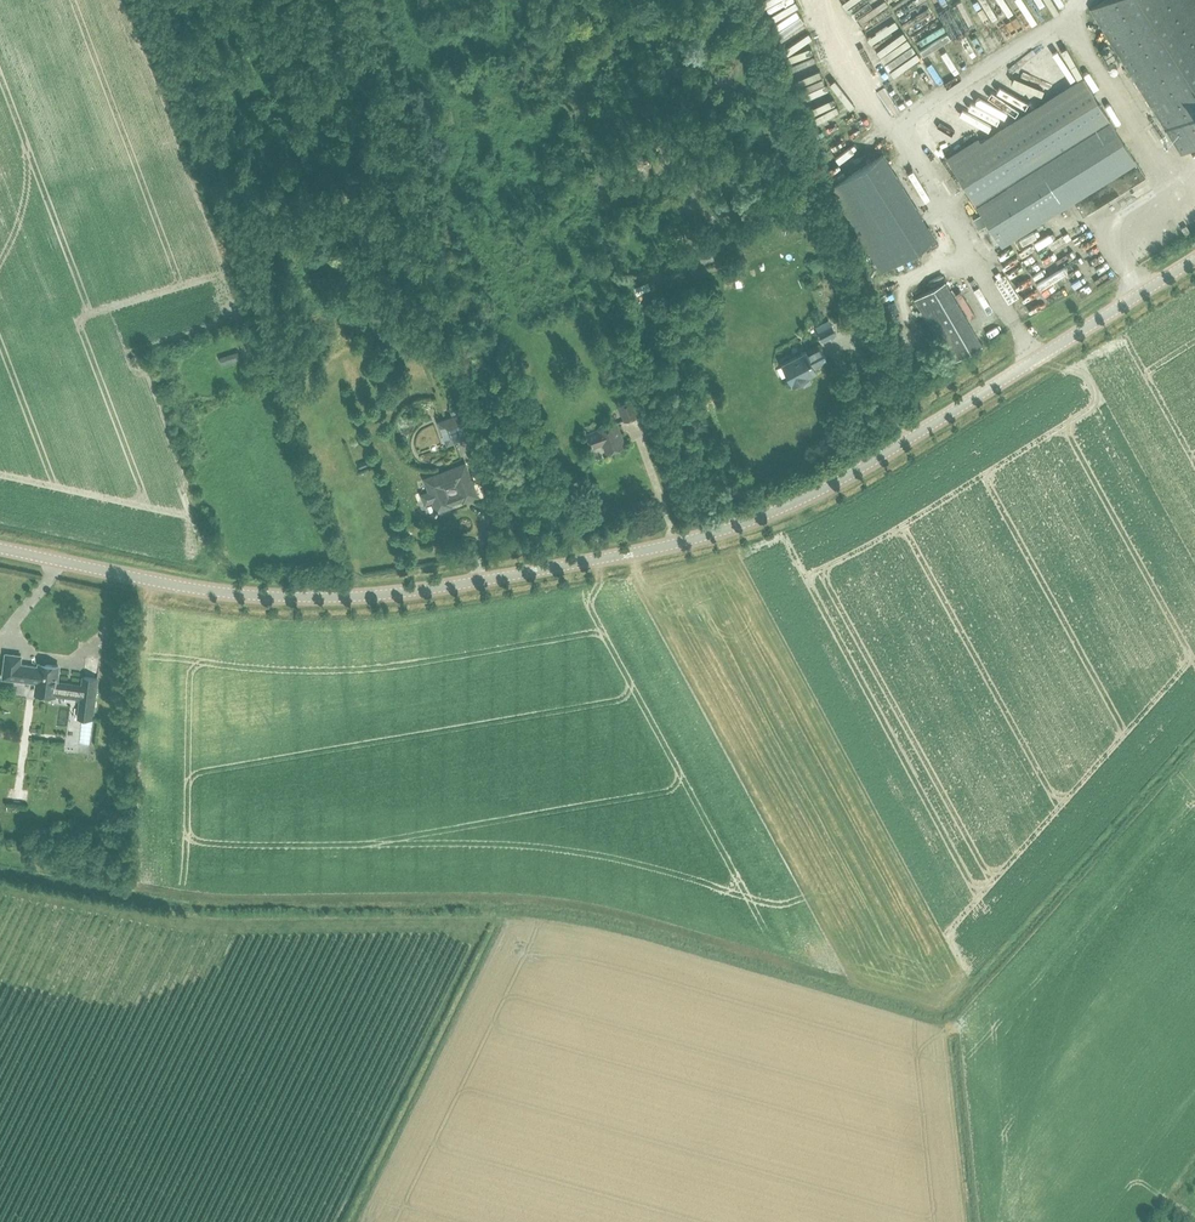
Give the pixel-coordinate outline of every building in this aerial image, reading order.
[(1069,13),(1080,6),(1077,0),(1066,0),(1063,2),(1069,13)] [(1194,144),(1194,0),(1104,0),(1092,7),(1182,152),(1194,144)] [(674,15),(664,17),(667,31),(677,29),(674,15)] [(1083,215),(1146,175),(1084,77),(949,162),(981,213),(988,223),(1000,243),(1073,198),(1083,215)] [(881,271),(935,237),(883,153),(829,187),(881,271)] [(981,213),(973,218),(979,229),(988,223),(981,213)] [(826,221),(818,224),(827,249),(835,246),(826,221)] [(1068,275),(1074,273),(1070,261),(1064,263),(1068,275)] [(1093,265),(1086,270),(1096,286),(1103,282),(1093,265)] [(843,294),(847,292),(856,289),(849,273),(841,277),(837,278),(843,294)] [(982,345),(944,281),(915,298),(952,362),(982,345)] [(815,328),(823,343),(836,336),(828,321),(815,328)] [(814,367),(827,360),(819,344),(782,363),(793,383),(809,375),(808,374),(816,370),(814,367)] [(239,351),(220,358),(222,364),(241,358),(239,351)] [(624,420),(638,415),(633,399),(619,404),(624,420)] [(452,415),(437,421),(446,445),(461,439),(475,433),(466,411),(464,408),(460,409),(460,408),(458,408),(458,410),(452,412),(452,415)] [(606,452),(626,445),(617,421),(597,428),(598,429),(587,433),(592,448),(603,444),(606,452)] [(360,468),(369,465),(367,460),(359,464),(360,468)] [(425,478),(430,491),(422,494),(425,504),(433,500),(437,510),(435,513),(437,514),(439,511),(452,506),(451,504),(463,499),(463,501),(478,496),(473,483),(474,482),(472,475),(470,475),(466,463),(451,469),(451,470),(440,474),(440,473),(425,478)] [(57,682),(59,666),(40,663),(39,667),(21,664),(22,655),(6,654),(3,678),(19,680),(19,679),(38,681),(36,693),(55,696),(55,694),(82,698),(79,718),(78,718),(93,720),(95,702),(98,679),(84,677),(83,685),(57,682)]
